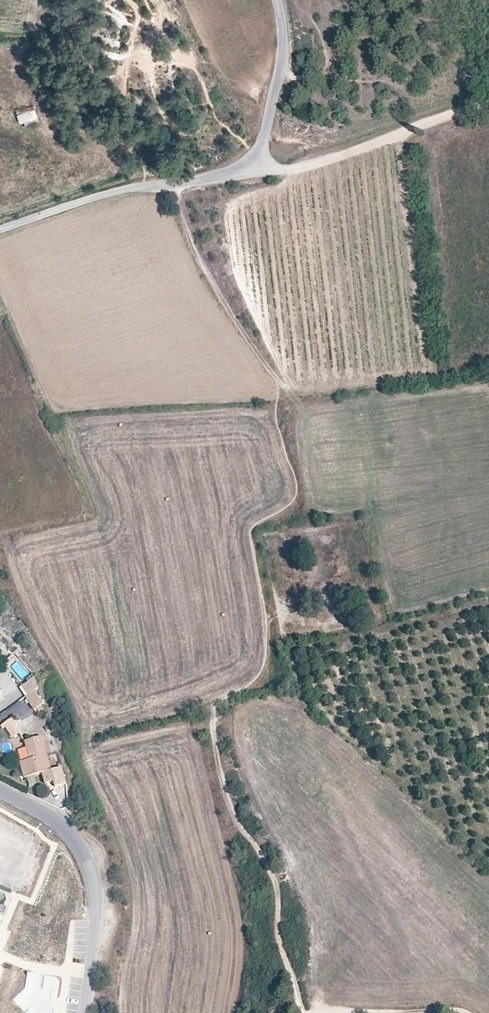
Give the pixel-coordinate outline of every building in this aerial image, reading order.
[(33,108),(16,114),(19,122),(36,116),(33,108)] [(18,664),(11,670),(20,681),(27,676),(18,664)] [(28,696),(35,692),(38,689),(35,678),(28,683),(22,687),(28,696)] [(28,696),(22,687),(20,688),(26,698),(28,696)] [(43,705),(35,692),(28,696),(26,698),(34,711),(37,709),(42,706),(43,705)] [(45,711),(42,706),(37,709),(40,714),(45,711)] [(20,734),(13,723),(10,719),(4,724),(13,738),(20,734)] [(51,771),(42,737),(25,741),(30,760),(20,763),(25,779),(42,773),(46,784),(54,782),(56,787),(67,784),(62,768),(51,771)]
